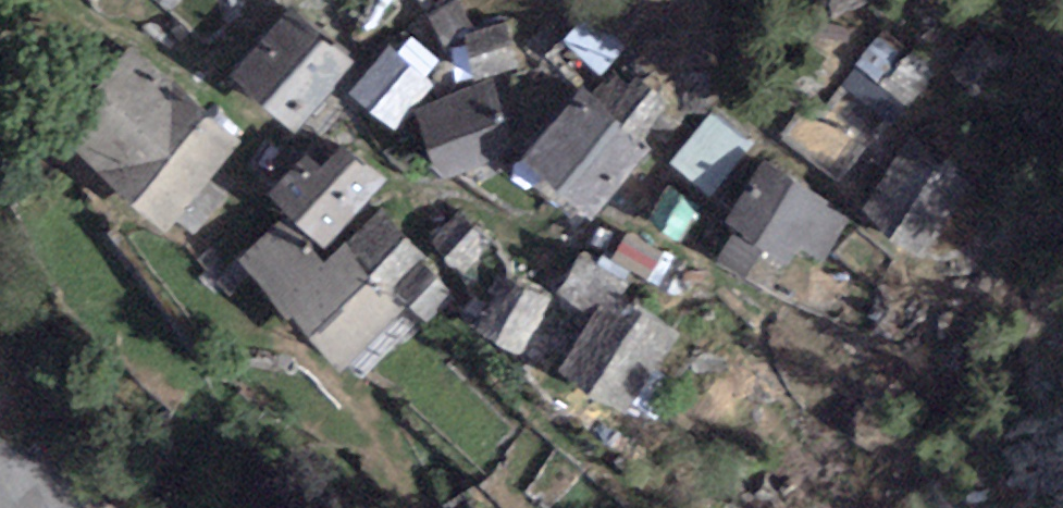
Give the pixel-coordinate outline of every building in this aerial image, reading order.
[(477,32),(459,1),(431,16),(448,49),(466,43),(464,35),(477,32)] [(353,66),(288,9),(232,74),(297,130),(353,66)] [(896,127),(947,72),(894,22),(842,77),(896,127)] [(477,32),(464,35),(466,43),(475,79),(518,69),(507,25),(477,32)] [(427,78),(443,60),(414,35),(398,54),(427,78)] [(125,46),(52,139),(114,184),(191,91),(125,46)] [(398,54),(390,47),(350,92),(393,129),(433,84),(427,78),(398,54)] [(642,138),(672,106),(627,64),(597,97),(642,138)] [(491,86),(416,110),(438,177),(512,153),(491,86)] [(597,97),(586,89),(524,160),(589,217),(651,146),(642,138),(597,97)] [(170,229),(246,135),(191,91),(114,184),(170,229)] [(712,201),(760,143),(713,105),(665,163),(712,201)] [(982,179),(921,131),(867,198),(928,247),(982,179)] [(327,160),(311,146),(276,184),(333,236),(390,175),(349,137),(327,160)] [(822,256),(844,222),(823,208),(827,203),(766,163),(723,224),(736,236),(718,264),(759,291),(778,262),(786,267),(802,242),(822,256)] [(679,241),(701,208),(672,188),(650,221),(679,241)] [(327,262),(291,222),(256,253),(352,360),(417,302),(435,321),(467,292),(390,206),(327,262)] [(497,236),(467,206),(440,232),(470,263),(497,236)] [(647,281),(665,254),(630,232),(612,259),(647,281)] [(631,285),(582,253),(556,293),(591,315),(553,372),(627,420),(684,333),(625,295),(631,285)] [(555,296),(513,271),(485,317),(527,342),(555,296)]
